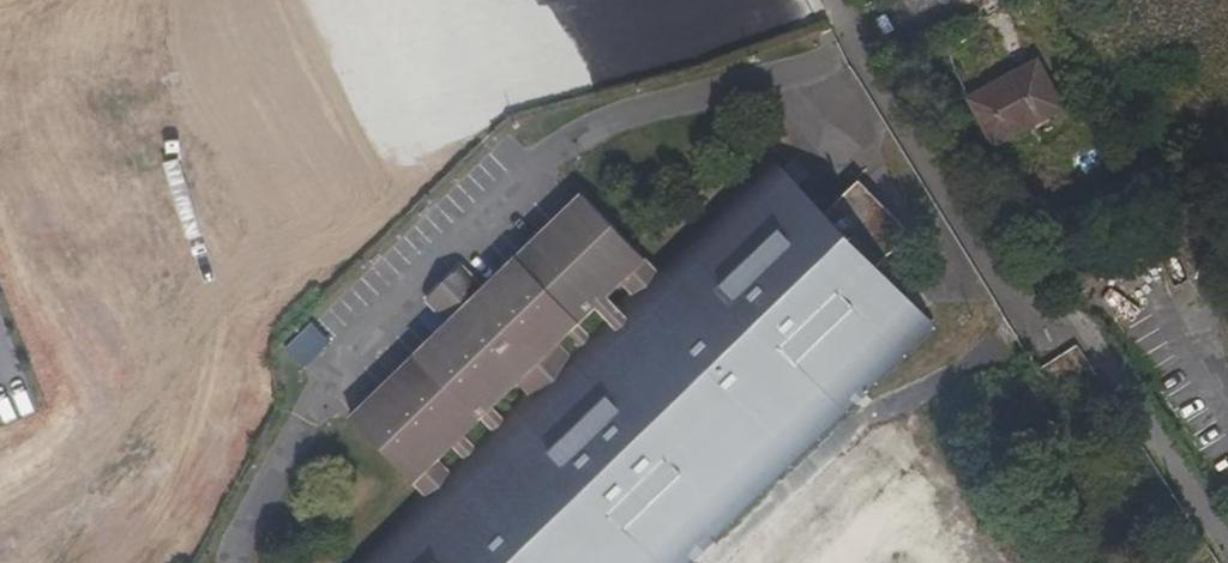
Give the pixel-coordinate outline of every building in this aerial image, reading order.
[(1109,22),(1133,75),(1216,38),(1199,0),(1157,0),(1109,22)] [(1038,59),(966,97),(991,146),(1064,108),(1038,59)] [(580,194),(485,287),(447,324),(349,420),(421,493),(349,562),(687,562),(932,325),(877,268),(910,234),(859,182),(826,214),(770,156),(653,267),(580,194)] [(462,265),(425,302),(447,324),(485,287),(462,265)] [(1206,546),(1181,562),(1218,562),(1206,546)]
